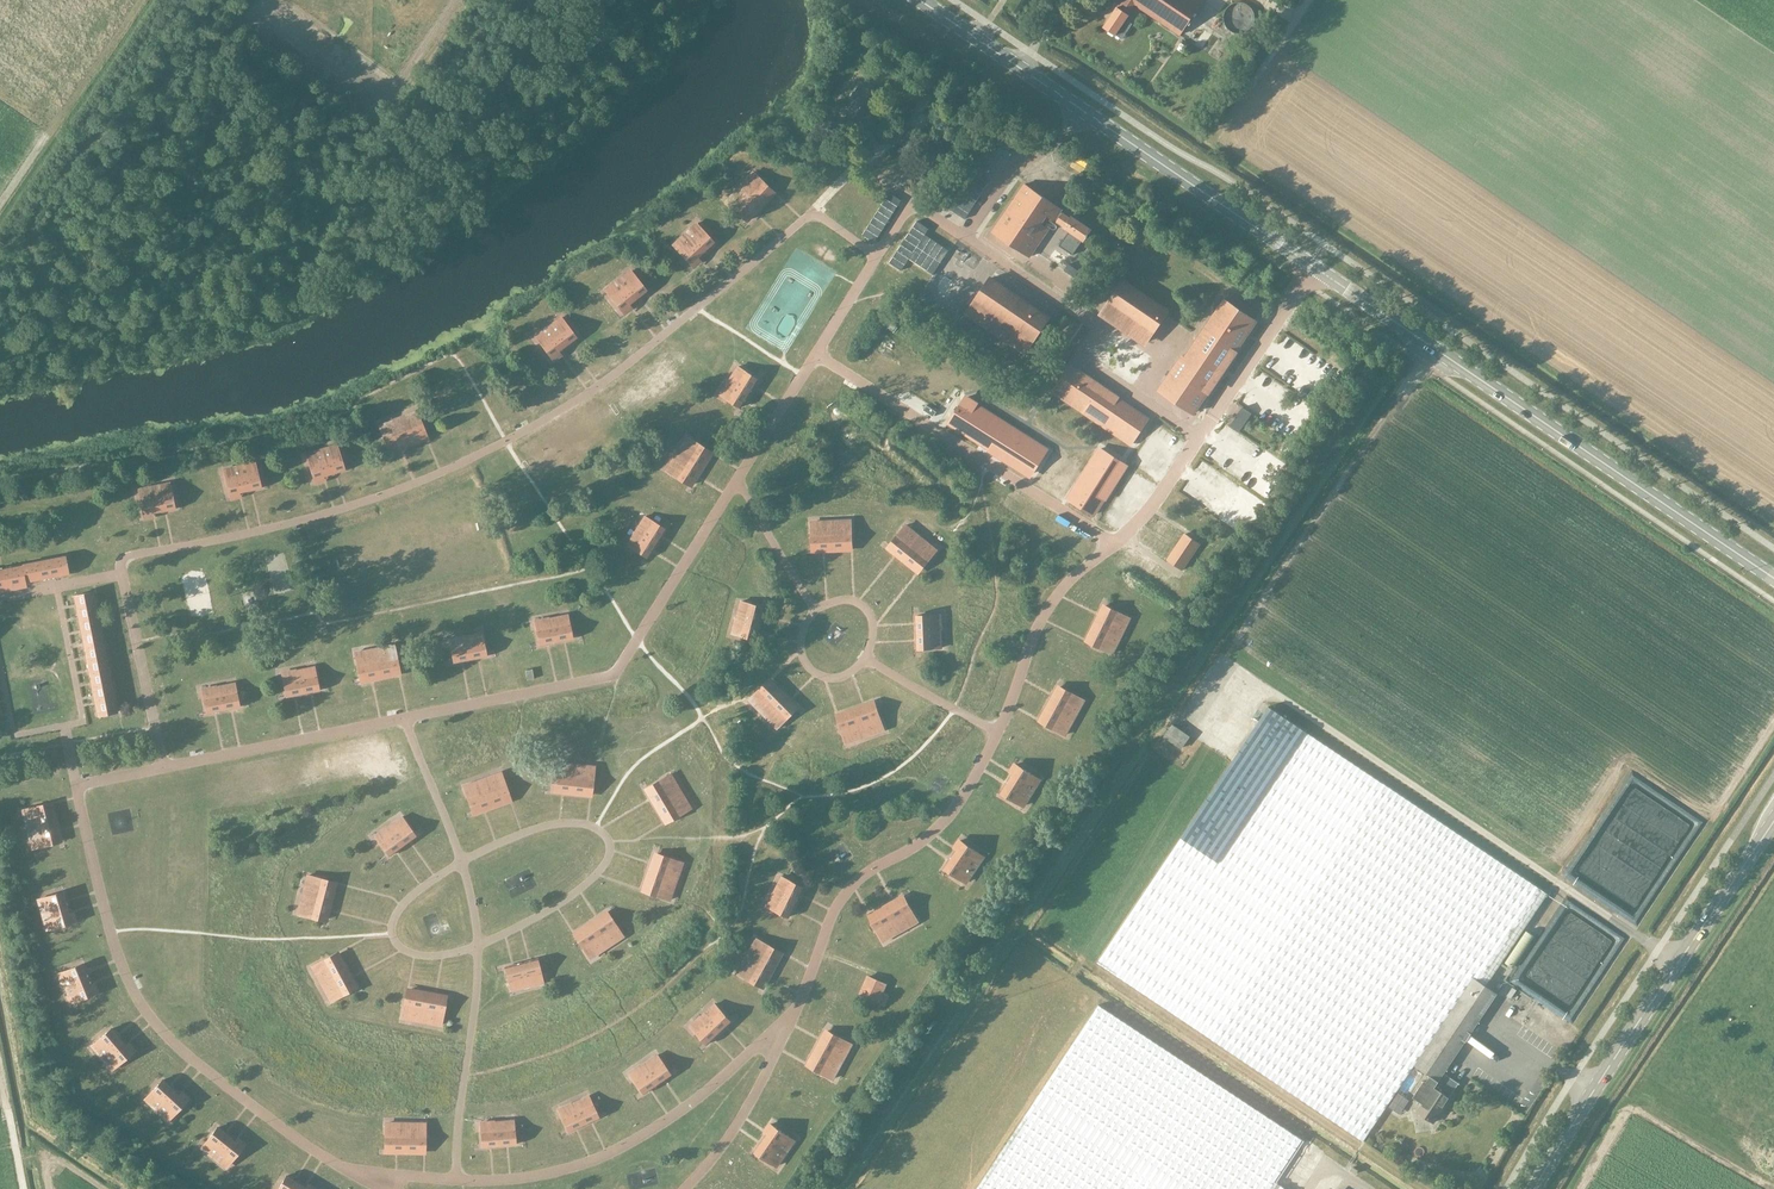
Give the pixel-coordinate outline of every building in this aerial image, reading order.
[(1104,27),(1115,35),(1122,39),(1132,24),(1126,19),(1129,15),(1128,14),(1135,4),(1180,34),(1203,1),(1202,0),(1122,0),(1104,27)] [(1256,18),(1256,17),(1256,15),(1256,13),(1256,12),(1255,11),(1255,9),(1254,8),(1253,7),(1252,5),(1251,4),(1249,3),(1247,2),(1246,1),(1244,1),(1243,1),(1241,1),(1240,1),(1238,1),(1236,1),(1235,2),(1233,3),(1232,3),(1230,4),(1230,5),(1229,6),(1228,8),(1227,9),(1226,10),(1226,12),(1225,13),(1225,14),(1225,16),(1225,17),(1225,19),(1225,20),(1226,22),(1226,23),(1227,25),(1228,26),(1229,27),(1230,28),(1231,29),(1233,30),(1234,31),(1236,32),(1237,32),(1239,32),(1241,32),(1243,32),(1244,32),(1247,31),(1248,31),(1250,30),(1251,29),(1252,28),(1253,26),(1254,25),(1255,23),(1255,22),(1256,21),(1256,20),(1256,18)] [(995,151),(1003,141),(993,134),(986,144),(995,151)] [(963,167),(941,204),(965,219),(988,183),(963,167)] [(761,207),(774,194),(761,181),(762,180),(754,173),(740,187),(761,207)] [(1030,256),(1054,220),(1064,227),(1063,228),(1069,231),(1059,246),(1072,255),(1082,241),(1084,242),(1092,230),(1071,216),(1070,218),(1060,212),(1062,209),(1025,184),(992,232),(1030,256)] [(740,187),(727,202),(733,208),(735,207),(749,220),(761,207),(740,187)] [(890,192),(863,235),(875,243),(902,200),(890,192)] [(933,274),(949,251),(925,235),(929,229),(917,221),(889,263),(901,271),(909,259),(933,274)] [(696,224),(685,235),(702,254),(714,243),(696,224)] [(680,241),(674,247),(692,266),(699,260),(697,258),(702,254),(685,235),(679,240),(680,241)] [(630,271),(618,281),(634,301),(646,291),(630,271)] [(1207,278),(1216,285),(1220,281),(1211,273),(1207,278)] [(990,278),(966,313),(1012,344),(1017,335),(1021,338),(1020,340),(1030,346),(1049,318),(990,278)] [(613,287),(607,292),(623,313),(630,307),(628,305),(634,301),(618,281),(612,286),(613,287)] [(1124,285),(1110,305),(1129,318),(1122,328),(1148,346),(1169,315),(1124,285)] [(926,287),(919,297),(925,302),(932,292),(926,287)] [(1259,322),(1227,300),(1167,388),(1187,402),(1184,406),(1196,415),(1259,322)] [(561,318),(548,327),(564,348),(577,338),(561,318)] [(543,334),(537,338),(553,359),(560,354),(558,352),(564,348),(548,327),(542,332),(543,334)] [(1098,363),(1111,370),(1116,362),(1103,354),(1098,363)] [(1259,367),(1267,372),(1274,361),(1267,355),(1259,367)] [(738,367),(729,381),(750,393),(758,379),(738,367)] [(1059,395),(1133,445),(1149,420),(1110,394),(1108,397),(1073,374),(1059,395)] [(729,381),(721,395),(741,407),(750,393),(729,381)] [(971,400),(954,425),(1010,461),(1011,460),(1037,477),(1053,453),(971,400)] [(1230,423),(1240,428),(1249,408),(1239,403),(1230,423)] [(1255,406),(1254,415),(1264,416),(1264,407),(1255,406)] [(416,411),(398,419),(409,446),(426,439),(419,422),(420,421),(416,411)] [(398,419),(380,426),(383,435),(385,434),(392,452),(409,446),(398,419)] [(688,437),(677,454),(702,469),(712,454),(696,444),(697,443),(688,437)] [(337,446),(322,450),(329,475),(344,470),(337,446)] [(315,454),(307,457),(315,482),(323,479),(322,477),(329,475),(322,450),(314,453),(315,454)] [(677,454),(667,471),(675,476),(676,474),(693,485),(702,469),(677,454)] [(1101,454),(1075,496),(1085,503),(1082,507),(1097,517),(1114,490),(1111,487),(1123,468),(1101,454)] [(255,463),(239,467),(245,492),(261,488),(255,463)] [(232,470),(225,472),(231,498),(239,496),(238,493),(245,492),(239,467),(232,468),(232,470)] [(170,484),(154,487),(159,512),(175,509),(170,484)] [(147,490),(139,492),(144,518),(153,516),(152,513),(159,512),(154,487),(147,488),(147,490)] [(644,516),(635,530),(656,543),(665,529),(644,516)] [(851,521),(831,522),(832,551),(850,550),(850,532),(851,532),(851,521)] [(831,522),(811,523),(811,532),(813,532),(814,552),(832,551),(831,522)] [(921,538),(905,525),(899,533),(901,534),(888,549),(903,561),(921,538)] [(635,530),(627,544),(647,557),(656,543),(635,530)] [(1185,534),(1168,560),(1181,569),(1199,543),(1185,534)] [(921,538),(903,561),(917,572),(928,558),(930,559),(936,550),(921,538)] [(271,566),(283,563),(281,554),(269,557),(271,566)] [(68,575),(65,556),(47,560),(50,578),(68,575)] [(47,560),(29,563),(33,581),(50,578),(47,560)] [(29,563),(22,565),(25,583),(26,583),(33,581),(29,563)] [(22,565),(4,568),(8,588),(26,585),(26,583),(25,583),(22,565)] [(271,575),(275,587),(289,582),(286,574),(285,574),(284,571),(271,575)] [(93,592),(74,596),(77,609),(96,605),(93,592)] [(741,602),(737,617),(760,623),(764,608),(741,602)] [(96,605),(77,609),(79,622),(99,618),(96,605)] [(1120,615),(1102,607),(1094,623),(1121,636),(1129,618),(1121,614),(1120,615)] [(567,615),(551,618),(556,642),(572,639),(567,615)] [(916,616),(917,632),(941,631),(940,615),(916,616)] [(760,623),(737,617),(733,633),(756,639),(760,623)] [(99,618),(79,622),(82,635),(101,631),(99,618)] [(551,618),(535,622),(540,645),(556,642),(551,618)] [(1121,636),(1094,623),(1086,639),(1103,647),(1102,649),(1112,654),(1121,636)] [(101,631),(82,635),(84,648),(104,644),(101,631)] [(917,632),(917,649),(941,648),(941,631),(917,632)] [(481,633),(465,636),(470,660),(486,656),(481,633)] [(465,636),(449,639),(454,663),(470,660),(465,636)] [(104,644),(84,648),(87,661),(106,657),(104,644)] [(394,645),(375,649),(380,678),(398,674),(395,656),(396,656),(394,645)] [(375,649),(355,654),(357,663),(359,662),(363,682),(380,678),(375,649)] [(106,657),(87,661),(90,674),(109,670),(106,657)] [(526,680),(533,679),(531,666),(525,667),(526,680)] [(314,667),(298,670),(303,694),(319,691),(314,667)] [(109,670),(90,674),(92,687),(111,683),(109,670)] [(298,670),(282,674),(287,697),(303,694),(298,670)] [(757,692),(749,699),(763,714),(784,693),(771,680),(758,693),(757,692)] [(111,683),(92,687),(95,700),(114,696),(111,683)] [(234,683),(218,687),(223,710),(239,707),(234,683)] [(218,687),(202,690),(207,714),(223,710),(218,687)] [(1074,697),(1057,688),(1048,703),(1074,718),(1084,700),(1075,695),(1074,697)] [(784,693),(763,714),(777,728),(784,721),(783,720),(797,706),(784,693)] [(114,696),(95,700),(97,713),(107,711),(108,714),(117,712),(114,696)] [(855,708),(865,736),(884,729),(881,720),(879,721),(872,702),(855,708)] [(1074,718),(1048,703),(1040,719),(1056,728),(1055,730),(1064,735),(1074,718)] [(1546,894),(1382,784),(1268,707),(1097,962),(1362,1140),(1413,1064),(1415,1065),(1473,978),(1485,986),(1546,894)] [(842,732),(846,742),(865,736),(855,708),(838,714),(844,731),(842,732)] [(574,765),(555,763),(554,772),(555,772),(553,792),(571,794),(574,765)] [(1038,778),(1016,764),(1011,772),(1013,773),(1009,779),(1031,793),(1035,786),(1034,785),(1038,778)] [(594,767),(574,765),(571,794),(589,796),(591,778),(593,778),(594,767)] [(501,773),(482,780),(492,807),(509,801),(503,784),(505,783),(501,773)] [(663,780),(646,791),(655,806),(680,791),(670,774),(662,779),(663,780)] [(1009,779),(1001,792),(1023,806),(1031,793),(1009,779)] [(482,780),(464,786),(467,795),(468,795),(475,813),(492,807),(482,780)] [(937,780),(931,786),(936,791),(942,785),(937,780)] [(680,791),(655,806),(664,822),(680,812),(681,814),(690,808),(680,791)] [(34,807),(23,810),(28,829),(56,822),(52,804),(34,809),(34,807)] [(402,817),(388,826),(402,846),(416,836),(402,817)] [(56,822),(28,829),(33,848),(42,846),(41,844),(61,840),(56,822)] [(388,826),(375,836),(389,856),(402,846),(388,826)] [(982,855),(960,840),(955,847),(957,849),(953,855),(974,869),(979,863),(977,862),(982,855)] [(648,872),(675,882),(682,863),(673,859),(672,861),(654,855),(648,872)] [(974,869),(953,855),(944,868),(966,883),(974,869)] [(675,882),(648,872),(642,889),(659,895),(658,897),(669,900),(675,882)] [(318,878),(308,875),(303,895),(331,902),(336,884),(318,880),(318,878)] [(803,887),(782,877),(774,891),(796,902),(803,887)] [(796,902),(774,891),(767,906),(789,917),(796,902)] [(63,892),(38,899),(43,914),(68,907),(63,892)] [(331,902),(303,895),(298,914),(307,916),(307,915),(327,919),(331,902)] [(911,914),(902,896),(886,905),(900,931),(918,921),(913,913),(911,914)] [(877,931),(883,941),(900,931),(886,905),(870,914),(879,930),(877,931)] [(68,907),(43,914),(45,922),(47,921),(49,929),(74,921),(72,913),(70,914),(68,907)] [(605,913),(590,923),(606,947),(623,936),(617,928),(616,929),(605,913)] [(590,923),(575,933),(585,948),(583,949),(589,958),(606,947),(590,923)] [(1527,928),(1504,959),(1512,964),(1534,933),(1527,928)] [(767,944),(757,939),(747,956),(773,970),(782,954),(766,946),(767,944)] [(321,961),(312,966),(321,984),(347,970),(338,954),(322,963),(321,961)] [(773,970),(747,956),(738,974),(746,978),(747,977),(764,986),(773,970)] [(537,959),(521,963),(527,986),(543,982),(537,959)] [(521,963),(505,967),(511,990),(527,986),(521,963)] [(82,964),(58,974),(64,988),(88,979),(82,964)] [(347,970),(321,984),(331,1001),(339,997),(338,995),(356,986),(347,970)] [(868,976),(860,994),(884,1004),(888,995),(882,992),(885,984),(868,976)] [(1497,994),(1485,986),(1473,978),(1415,1065),(1430,1075),(1426,1081),(1424,1080),(1413,1097),(1423,1104),(1417,1112),(1433,1123),(1459,1083),(1444,1073),(1497,994)] [(88,979),(64,988),(67,996),(69,995),(72,1002),(96,992),(93,984),(91,985),(88,979)] [(1505,995),(1523,1007),(1529,998),(1511,986),(1505,995)] [(427,993),(409,989),(406,1007),(404,1007),(402,1018),(421,1021),(427,993)] [(445,996),(427,993),(421,1021),(441,1025),(443,1016),(441,1015),(445,996)] [(731,1022),(715,1004),(703,1015),(719,1033),(731,1022)] [(1274,1182),(1302,1140),(1098,1005),(976,1188),(1285,1188),(1274,1182)] [(719,1033),(703,1015),(691,1026),(707,1044),(719,1033)] [(122,1040),(111,1028),(92,1045),(102,1057),(122,1040)] [(842,1041),(825,1032),(816,1047),(842,1062),(851,1044),(843,1039),(842,1041)] [(126,1046),(122,1040),(102,1057),(107,1063),(109,1062),(114,1068),(134,1051),(128,1044),(126,1046)] [(842,1062),(816,1047),(808,1063),(824,1072),(823,1074),(832,1079),(842,1062)] [(235,1060),(243,1068),(250,1061),(241,1053),(235,1060)] [(657,1055),(643,1064),(657,1084),(670,1075),(657,1055)] [(657,1084),(643,1064),(629,1074),(643,1094),(657,1084)] [(174,1091),(163,1080),(145,1099),(157,1109),(174,1091)] [(180,1095),(174,1091),(157,1109),(162,1115),(164,1113),(170,1119),(188,1100),(181,1094),(180,1095)] [(588,1096),(573,1103),(583,1125),(598,1118),(588,1096)] [(583,1125),(573,1103),(558,1110),(569,1132),(583,1125)] [(513,1120),(497,1122),(499,1146),(515,1145),(513,1120)] [(497,1122),(480,1123),(482,1147),(499,1146),(497,1122)] [(405,1153),(405,1123),(385,1123),(385,1133),(387,1133),(387,1152),(405,1153)] [(425,1124),(405,1123),(405,1153),(423,1153),(423,1135),(425,1135),(425,1124)] [(785,1153),(789,1147),(788,1146),(792,1139),(771,1124),(766,1131),(768,1133),(764,1138),(785,1153)] [(201,1147),(214,1157),(230,1137),(218,1127),(201,1147)] [(230,1137),(214,1157),(220,1162),(221,1161),(227,1166),(244,1145),(237,1140),(236,1142),(230,1137)] [(785,1153),(764,1138),(755,1151),(776,1166),(785,1153)] [(287,1176),(278,1188),(297,1188),(300,1184),(287,1176)]
